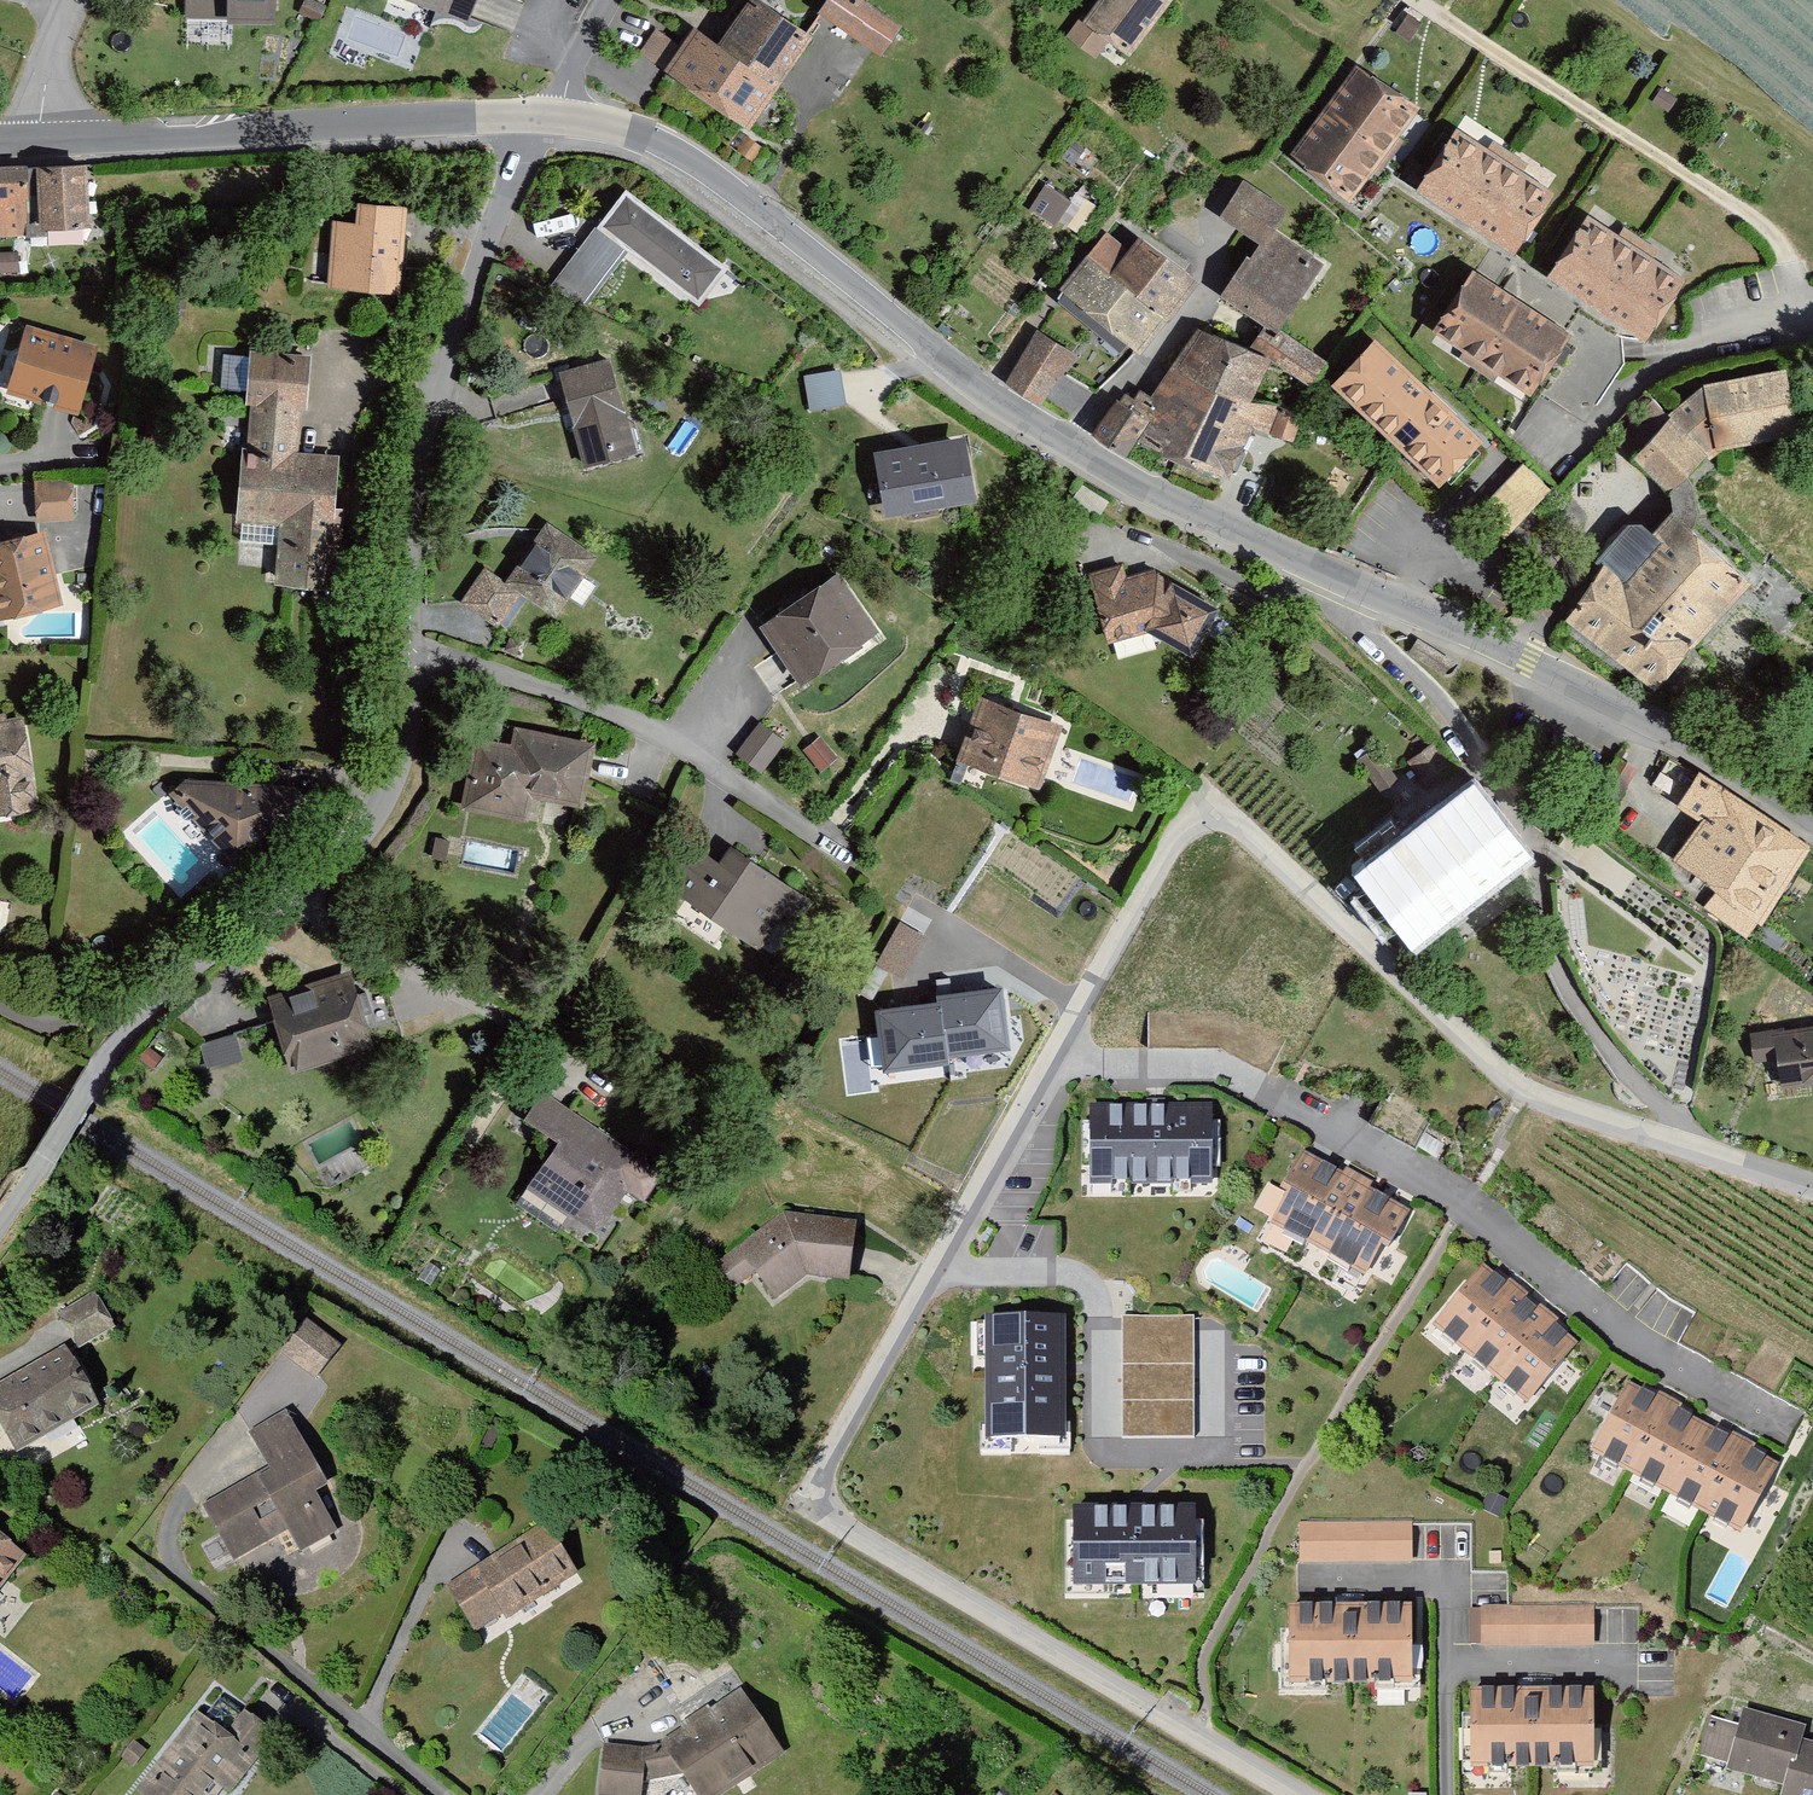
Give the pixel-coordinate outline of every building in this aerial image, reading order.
[(183,23),(230,23),(230,14),(274,15),(274,0),(183,0),(183,23)] [(462,26),(472,0),(395,0),(462,26)] [(803,39),(746,0),(739,0),(706,47),(684,32),(675,45),(653,30),(632,60),(737,132),(803,39)] [(811,15),(872,57),(893,26),(856,0),(821,0),(811,15)] [(1076,25),(1073,22),(1062,37),(1091,59),(1103,43),(1121,57),(1163,0),(1094,0),(1076,25)] [(1410,111),(1351,68),(1284,159),(1344,202),(1410,111)] [(1411,194),(1508,258),(1548,196),(1452,133),(1411,194)] [(79,169),(28,172),(33,239),(83,236),(79,169)] [(0,172),(0,243),(27,242),(23,171),(0,172)] [(1280,212),(1238,184),(1213,222),(1251,247),(1215,302),(1270,338),(1316,269),(1265,235),(1280,212)] [(1044,191),(1026,216),(1049,232),(1053,226),(1073,240),(1092,213),(1071,199),(1066,206),(1044,191)] [(723,273),(616,196),(548,290),(582,315),(621,261),(693,313),(723,273)] [(344,227),(323,225),(316,296),(389,303),(397,213),(346,208),(344,227)] [(1678,283),(1579,218),(1539,280),(1637,345),(1678,283)] [(1123,259),(1099,240),(1053,296),(1126,355),(1186,284),(1135,245),(1123,259)] [(1566,336),(1466,271),(1425,334),(1525,398),(1566,336)] [(95,351),(21,329),(1,398),(74,419),(95,351)] [(1263,364),(1192,332),(1145,403),(1135,397),(1128,406),(1121,402),(1116,409),(1111,406),(1086,441),(1117,463),(1129,446),(1221,485),(1245,434),(1287,450),(1296,422),(1248,398),(1263,364)] [(1269,345),(1256,336),(1245,352),(1263,364),(1303,393),(1322,366),(1277,334),(1269,345)] [(999,387),(1034,410),(1068,358),(1033,335),(999,387)] [(1374,343),(1330,386),(1438,491),(1483,445),(1374,343)] [(302,364),(245,359),(240,412),(246,413),(241,460),(234,459),(228,526),(276,531),(271,588),(311,592),(316,540),(338,542),(341,511),(330,510),(335,458),(294,454),(302,364)] [(604,361),(551,374),(577,473),(629,460),(604,361)] [(840,370),(805,375),(812,410),(845,403),(840,370)] [(1665,420),(1626,464),(1659,498),(1700,459),(1708,466),(1721,453),(1789,442),(1780,372),(1692,388),(1662,416),(1665,420)] [(919,447),(878,456),(889,518),(976,500),(964,437),(919,447)] [(1551,493),(1523,467),(1479,515),(1503,537),(1551,493)] [(66,485),(29,484),(28,522),(65,523),(66,485)] [(1599,567),(1558,624),(1646,691),(1743,586),(1667,510),(1644,534),(1630,522),(1594,563),(1599,567)] [(480,566),(452,605),(494,634),(518,600),(550,622),(592,561),(540,525),(501,581),(480,566)] [(0,544),(0,622),(56,609),(39,535),(0,544)] [(1114,561),(1082,571),(1106,647),(1142,635),(1183,659),(1211,610),(1144,572),(1120,580),(1114,561)] [(835,577),(754,628),(793,691),(874,640),(835,577)] [(1058,728),(975,701),(951,774),(1033,801),(1058,728)] [(31,811),(18,723),(1,725),(0,721),(0,816),(31,811)] [(732,758),(760,781),(787,750),(759,726),(732,758)] [(526,805),(579,814),(591,745),(509,731),(506,748),(473,742),(460,813),(523,824),(526,805)] [(819,738),(803,751),(819,774),(837,759),(819,738)] [(1397,781),(1367,740),(1348,753),(1378,795),(1397,781)] [(1425,749),(1405,763),(1419,784),(1439,771),(1425,749)] [(1694,770),(1672,808),(1698,822),(1668,862),(1709,892),(1702,908),(1740,938),(1804,847),(1694,770)] [(278,789),(181,783),(164,796),(227,868),(295,810),(278,789)] [(1467,788),(1355,873),(1405,938),(1516,853),(1467,788)] [(658,894),(760,965),(803,903),(725,849),(715,863),(691,847),(658,894)] [(897,920),(878,964),(907,976),(926,932),(897,920)] [(339,974),(259,1003),(284,1072),(364,1043),(339,974)] [(874,1003),(882,1071),(1011,1055),(1003,988),(874,1003)] [(1774,1087),(1812,1081),(1812,1023),(1745,1032),(1750,1064),(1770,1062),(1774,1087)] [(240,1066),(231,1041),(197,1053),(206,1078),(240,1066)] [(1238,1090),(1096,1092),(1095,1189),(1237,1185),(1238,1090)] [(542,1101),(529,1120),(560,1141),(518,1204),(587,1249),(620,1198),(638,1209),(659,1178),(542,1101)] [(1301,1157),(1262,1228),(1359,1280),(1398,1210),(1301,1157)] [(784,1213),(710,1265),(731,1295),(754,1279),(771,1304),(805,1281),(841,1286),(851,1224),(784,1213)] [(1426,1328),(1523,1406),(1577,1338),(1481,1260),(1426,1328)] [(85,1301),(52,1319),(70,1352),(103,1334),(85,1301)] [(1065,1311),(987,1309),(987,1443),(1065,1446),(1065,1311)] [(1195,1315),(1124,1317),(1126,1438),(1195,1437),(1195,1315)] [(283,1350),(316,1377),(343,1345),(310,1318),(283,1350)] [(0,1385),(0,1438),(9,1453),(89,1408),(58,1352),(0,1385)] [(1777,1462),(1629,1376),(1585,1453),(1732,1538),(1777,1462)] [(196,1508),(226,1562),(280,1533),(293,1557),(331,1536),(311,1499),(322,1493),(280,1415),(244,1435),(264,1471),(196,1508)] [(1197,1515),(1076,1514),(1076,1592),(1197,1594),(1197,1515)] [(1409,1523),(1295,1524),(1295,1564),(1409,1563),(1409,1523)] [(542,1530),(442,1591),(471,1640),(572,1580),(542,1530)] [(20,1562),(0,1547),(0,1589),(20,1562)] [(1406,1607),(1282,1608),(1283,1688),(1407,1687),(1406,1607)] [(1588,1609),(1476,1609),(1476,1650),(1588,1650),(1588,1609)] [(1624,1686),(1481,1682),(1481,1791),(1624,1791),(1624,1686)] [(779,1757),(736,1692),(646,1752),(602,1746),(596,1794),(636,1794),(637,1787),(670,1779),(680,1794),(721,1794),(779,1757)] [(1704,1719),(1693,1758),(1779,1783),(1776,1794),(1812,1794),(1812,1746),(1798,1742),(1802,1727),(1738,1708),(1732,1727),(1704,1719)] [(131,1794),(223,1794),(248,1760),(190,1717),(131,1794)]
